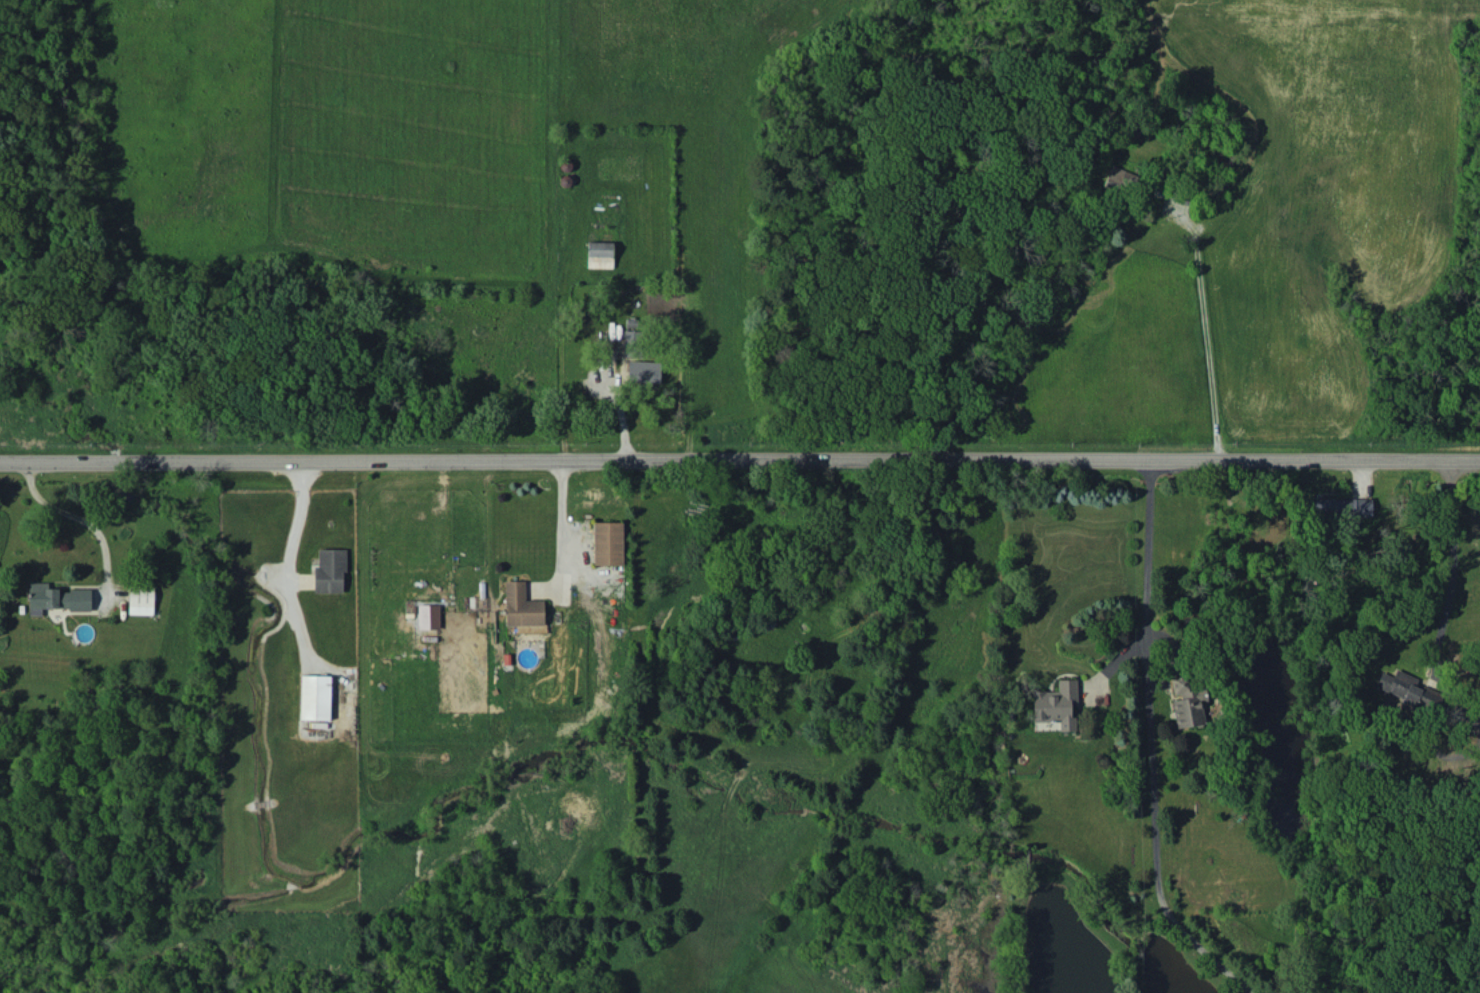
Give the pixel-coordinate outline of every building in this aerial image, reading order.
[(1104,183),(1130,193),(1137,175),(1111,165),(1104,183)] [(612,268),(613,242),(587,241),(587,267),(612,268)] [(660,361),(628,360),(627,382),(659,383),(660,361)] [(1372,498),(1313,499),(1313,518),(1372,518),(1372,498)] [(623,522),(594,521),(593,564),(622,565),(623,522)] [(314,592),(343,592),(342,572),(346,572),(346,548),(318,548),(318,566),(313,566),(314,592)] [(544,624),(543,599),(525,600),(525,580),(505,581),(506,625),(544,624)] [(90,589),(48,589),(48,582),(28,582),(29,616),(41,615),(41,609),(91,609),(90,589)] [(128,614),(153,614),(153,587),(129,586),(128,614)] [(440,604),(418,604),(418,629),(439,629),(440,604)] [(1374,688),(1414,703),(1432,710),(1439,693),(1416,684),(1418,678),(1395,669),(1392,676),(1380,672),(1374,688)] [(1176,728),(1204,724),(1200,701),(1207,700),(1202,674),(1170,679),(1173,698),(1171,699),(1176,728)] [(300,719),(330,720),(331,675),(301,675),(300,719)] [(1033,721),(1059,720),(1059,730),(1075,730),(1075,716),(1070,716),(1070,701),(1076,701),(1076,679),(1058,679),(1058,690),(1032,691),(1033,721)]
